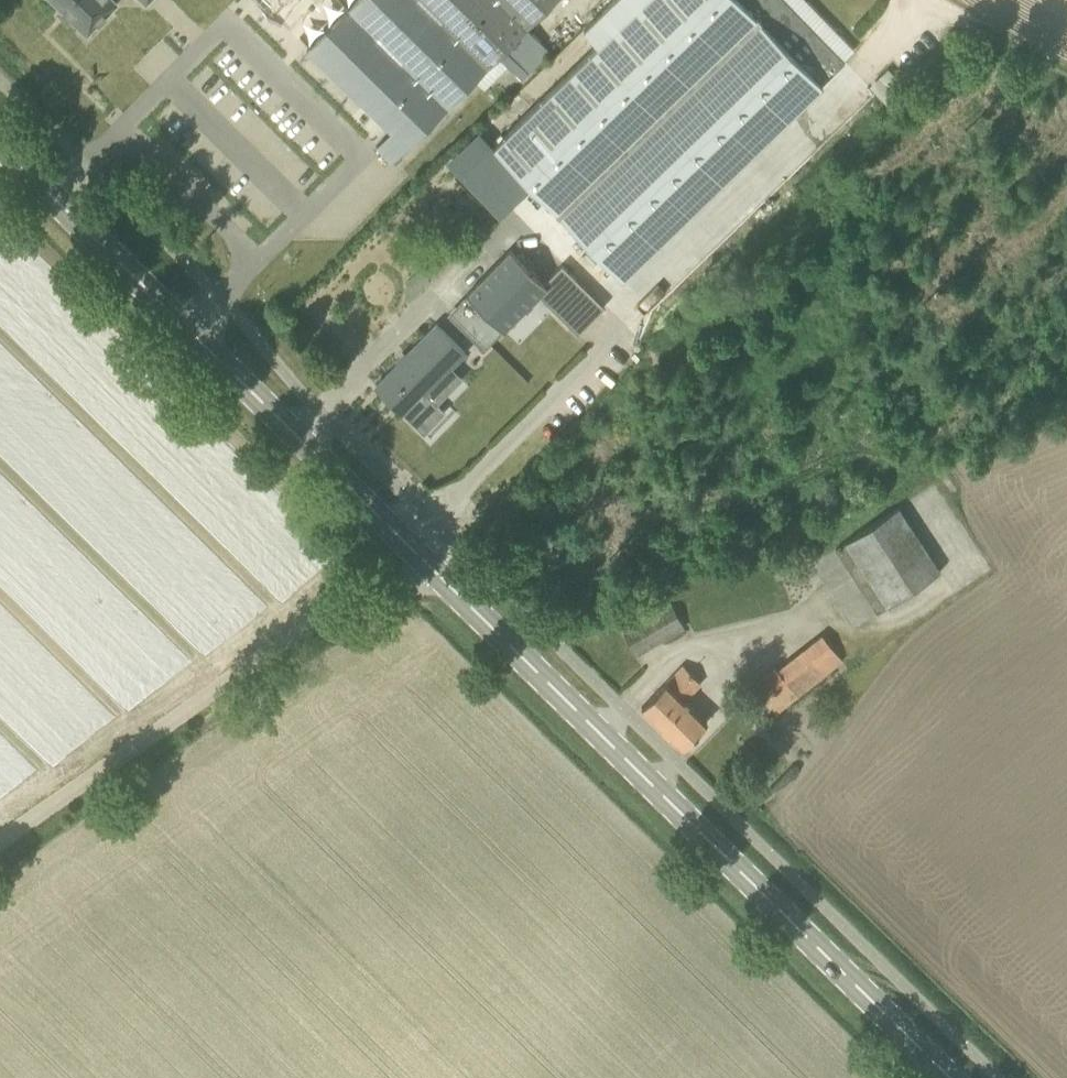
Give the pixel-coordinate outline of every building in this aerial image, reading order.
[(118,0),(54,0),(88,33),(119,1),(118,0)] [(271,11),(281,0),(259,0),(271,11)] [(307,47),(354,0),(281,0),(271,11),(307,47)] [(507,63),(522,77),(550,49),(527,25),(552,0),(354,0),(307,47),(392,130),(377,145),(392,161),(393,160),(396,163),(403,156),(400,153),(408,145),(409,145),(499,54),(507,63)] [(494,144),(625,274),(843,53),(790,0),(606,0),(581,25),(597,40),(494,144)] [(871,85),(887,102),(907,82),(891,66),(871,85)] [(510,248),(467,293),(504,330),(533,300),(543,309),(548,303),(597,350),(615,331),(554,272),(545,281),(510,248)] [(426,392),(451,367),(466,351),(437,323),(377,385),(425,432),(446,411),(426,392)] [(878,611),(941,571),(899,507),(836,548),(878,611)] [(670,601),(621,629),(637,655),(685,626),(670,601)] [(823,634),(809,645),(829,670),(843,659),(823,634)] [(683,664),(642,706),(683,747),(708,721),(684,698),(700,681),(683,664)] [(751,683),(753,685),(766,702),(770,698),(779,710),(798,695),(779,669),(776,665),(751,683)]
